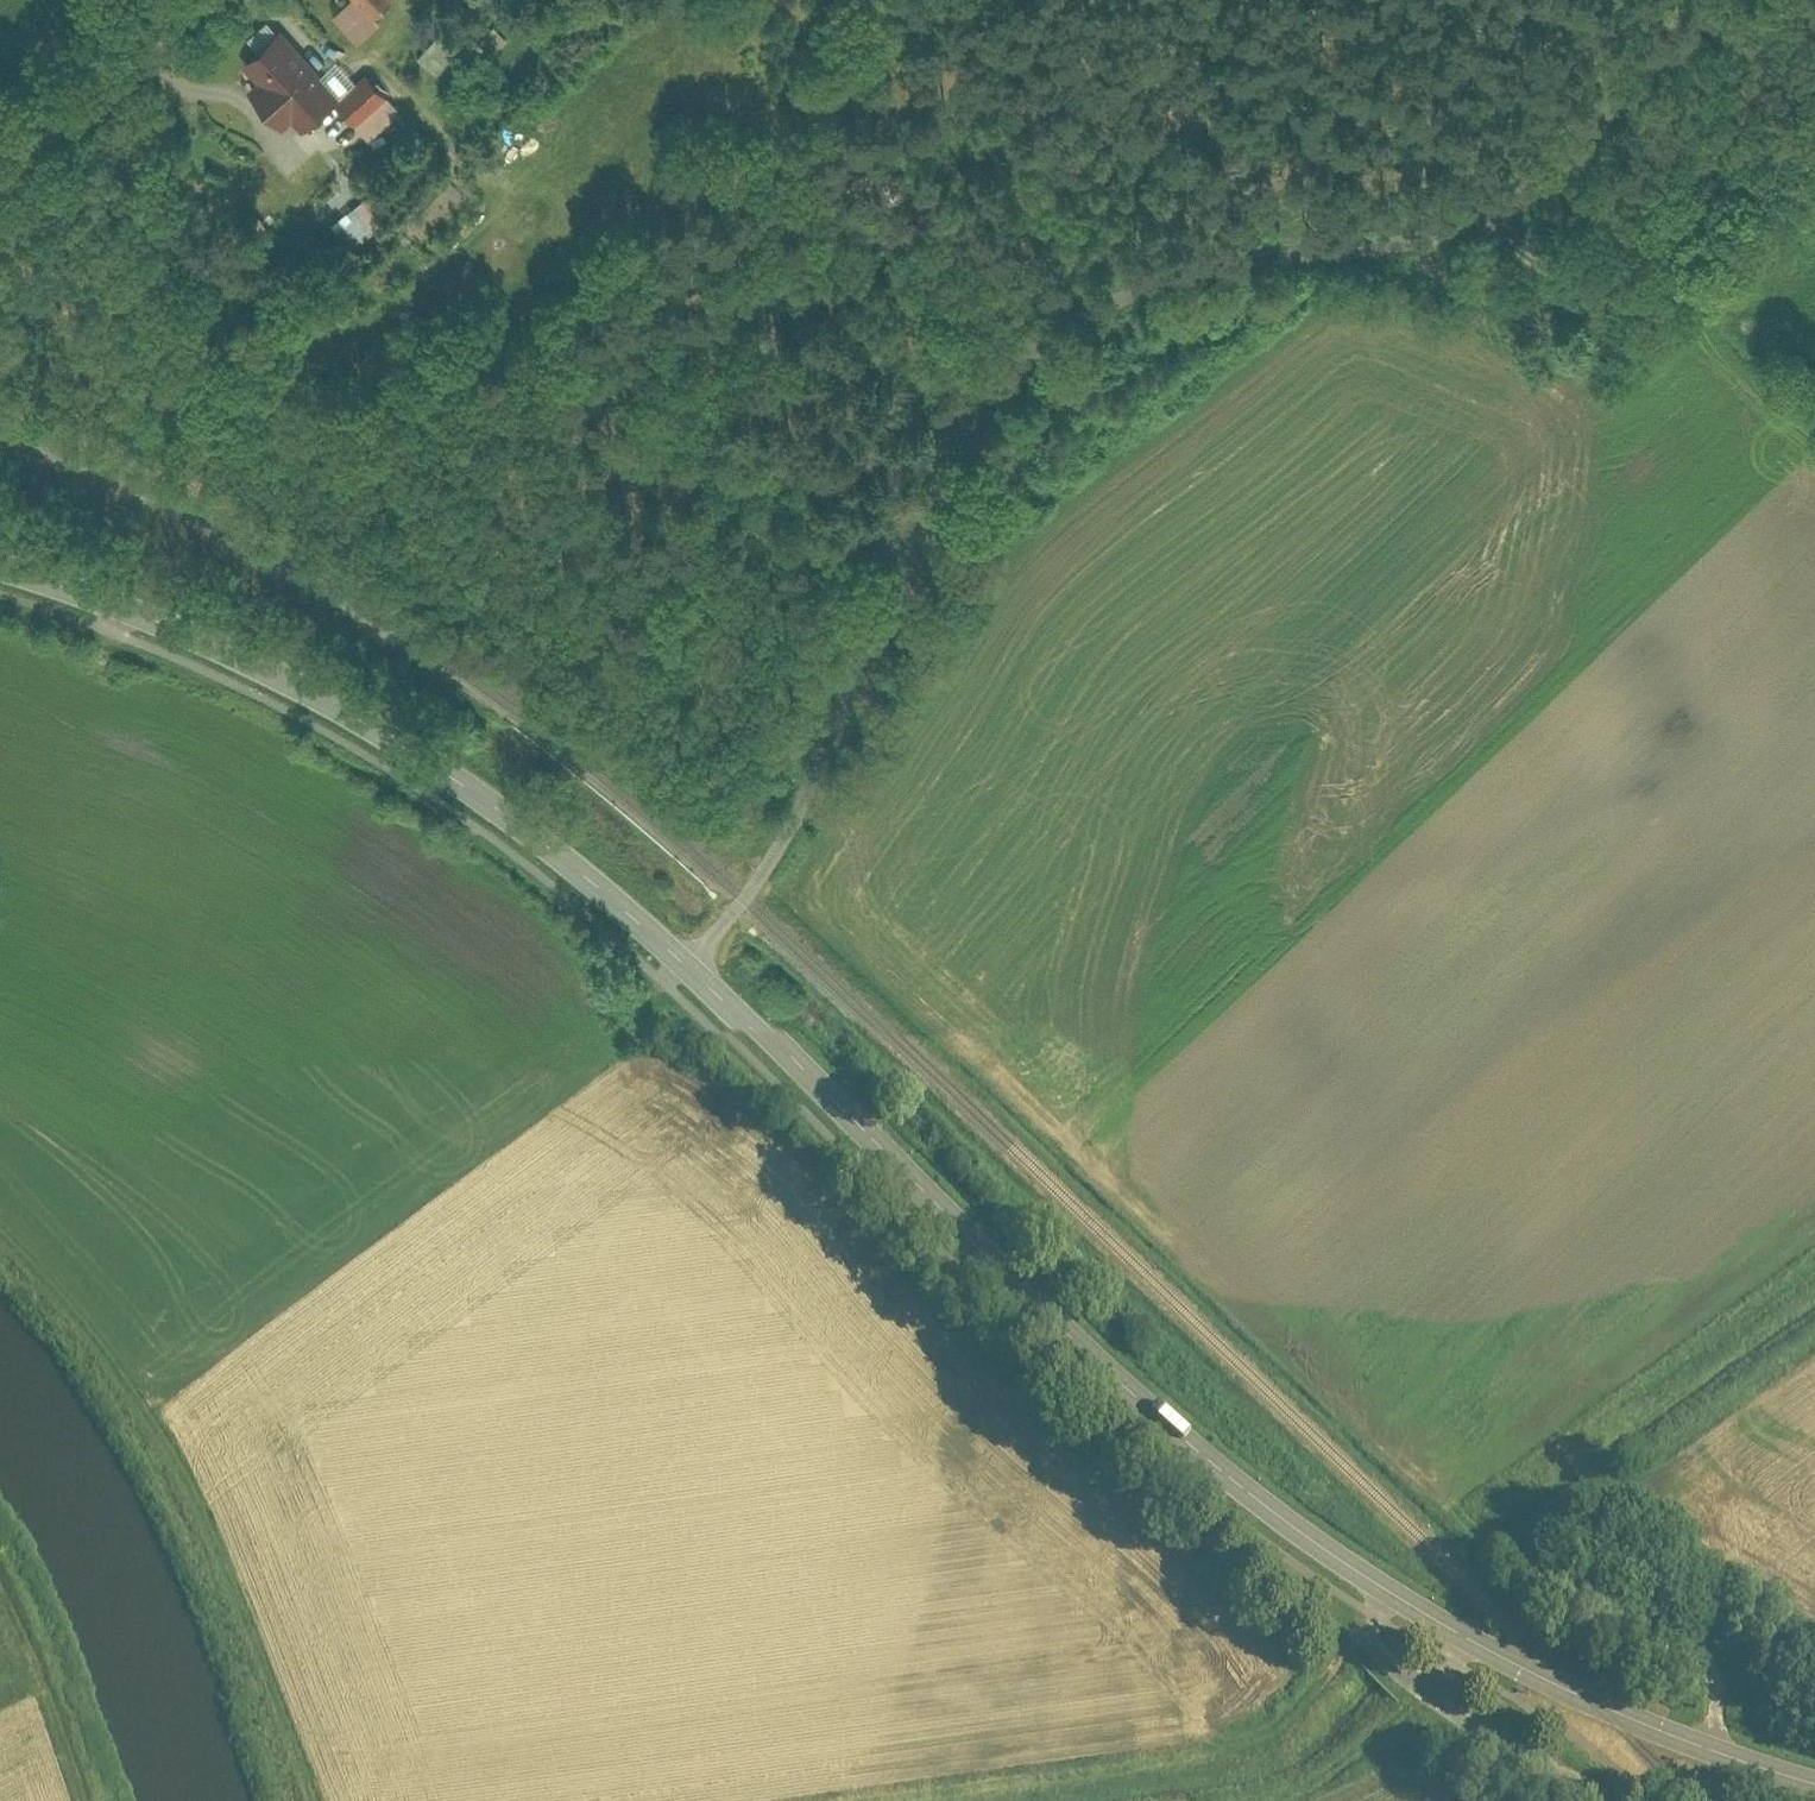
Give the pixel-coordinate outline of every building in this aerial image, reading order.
[(374,22),(395,0),(351,0),(374,22)] [(352,4),(335,21),(359,45),(376,29),(352,4)] [(240,65),(260,87),(250,97),(277,127),(288,117),(302,132),(334,101),(273,35),(240,65)] [(367,75),(335,104),(370,141),(402,112),(367,75)]
